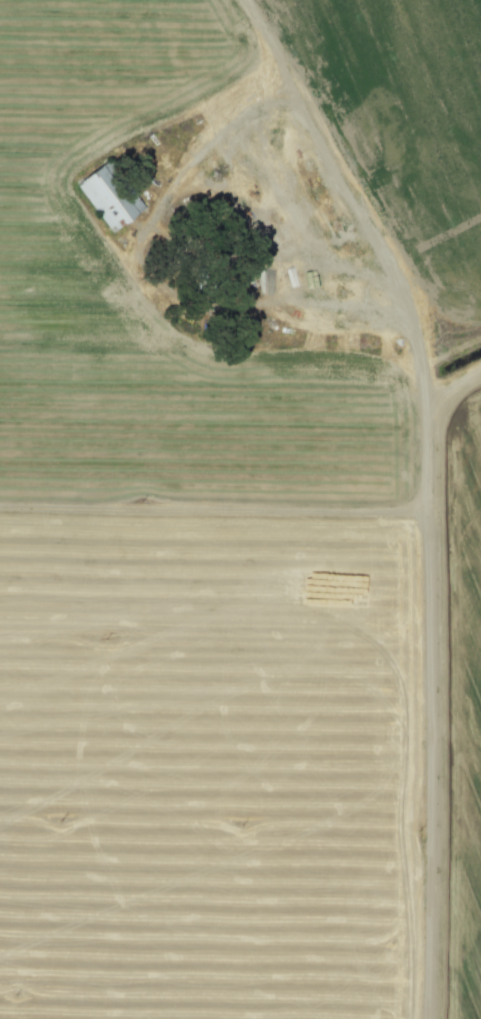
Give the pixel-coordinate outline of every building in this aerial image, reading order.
[(145,205),(112,230),(76,182),(109,157),(145,205)]
